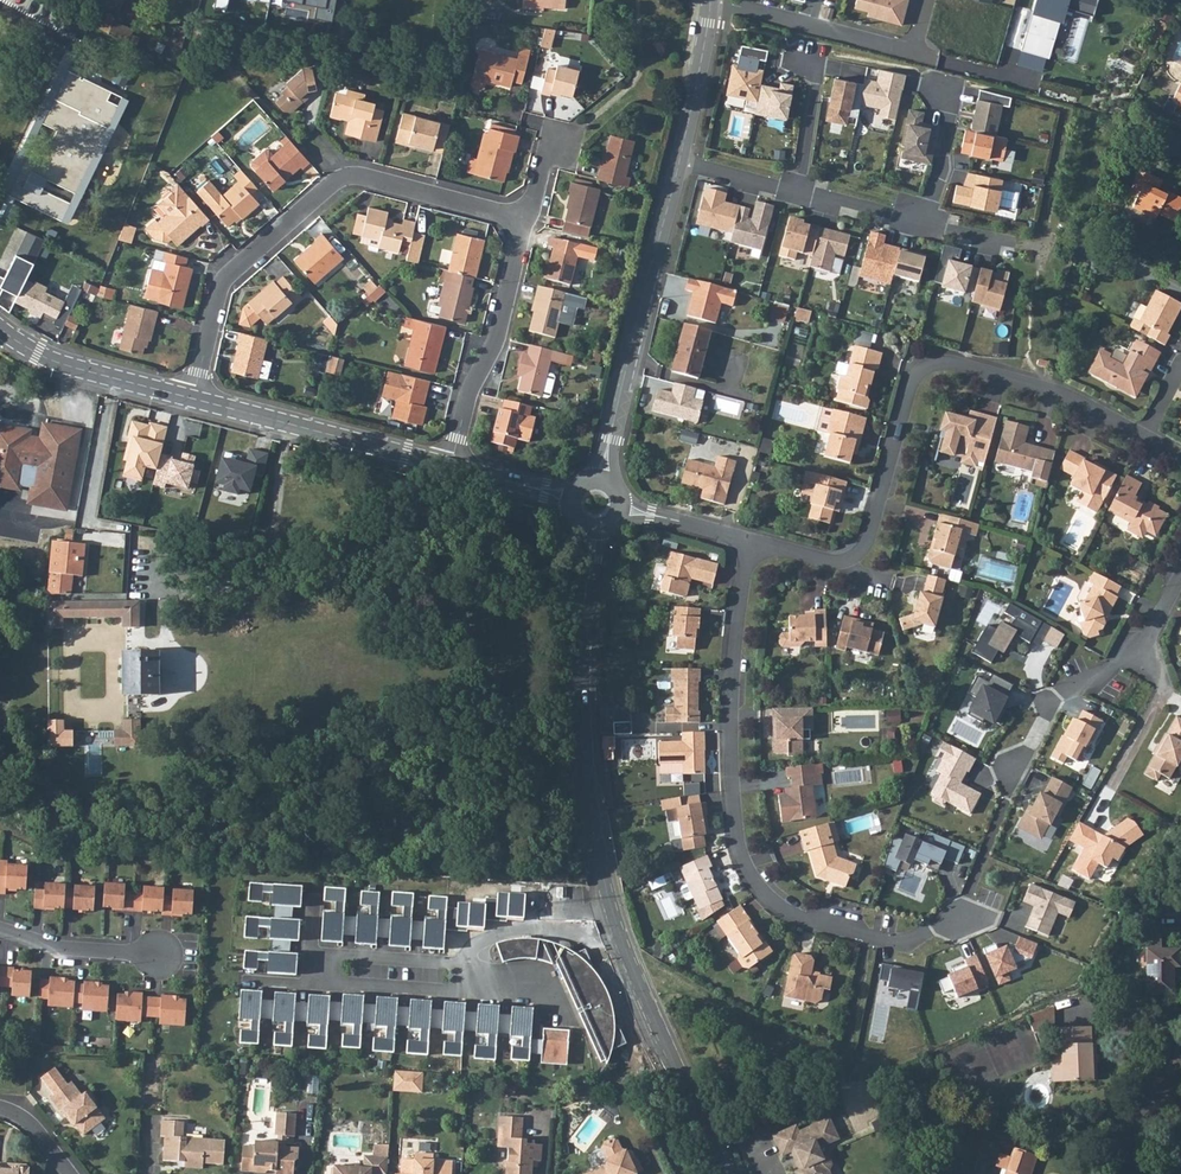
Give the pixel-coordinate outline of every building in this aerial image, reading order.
[(212,7),(227,10),(228,0),(214,0),(212,7)] [(318,4),(315,18),(332,21),(335,0),(293,0),(318,4)] [(528,10),(535,11),(550,13),(550,8),(569,11),(571,0),(529,0),(528,10)] [(856,5),(859,10),(870,12),(874,14),(873,18),(903,26),(908,6),(903,4),(904,0),(857,0),(856,5)] [(1020,48),(1046,55),(1048,56),(1062,5),(1091,12),(1095,0),(1033,0),(1020,48)] [(833,8),(827,7),(824,17),(830,19),(833,8)] [(103,15),(96,30),(108,36),(113,24),(115,21),(103,15)] [(113,24),(108,36),(127,46),(132,33),(113,24)] [(549,33),(545,52),(553,54),(557,34),(549,33)] [(769,50),(743,45),(740,55),(767,60),(769,50)] [(1046,55),(1020,48),(1016,62),(1042,69),(1046,55)] [(552,67),(557,69),(559,62),(582,68),(584,61),(555,53),(552,67)] [(519,62),(482,54),(474,89),(476,93),(484,95),(488,92),(490,84),(512,90),(514,83),(524,86),(531,58),(520,56),(519,62)] [(765,70),(734,63),(727,94),(758,101),(762,84),(763,79),(765,70)] [(130,101),(58,65),(0,190),(0,193),(73,223),(130,101)] [(552,70),(546,96),(555,97),(556,93),(578,97),(584,71),(562,67),(561,72),(552,70)] [(907,74),(881,69),(878,81),(869,79),(864,104),(882,108),(880,115),(897,118),(898,115),(903,92),(899,91),(900,84),(905,85),(907,74)] [(287,100),(279,108),(284,115),(287,117),(295,118),(306,109),(304,107),(304,104),(313,95),(318,95),(316,84),(324,83),(322,71),(315,72),(306,74),(289,89),(292,91),(285,98),(287,100)] [(532,85),(543,88),(546,77),(535,75),(532,85)] [(866,84),(836,78),(832,97),(834,97),(829,119),(847,123),(849,115),(859,117),(862,103),(866,84)] [(774,87),(762,84),(758,101),(756,113),(768,116),(768,114),(788,117),(794,85),(782,82),(780,91),(773,89),(774,87)] [(340,97),(334,122),(342,123),(348,120),(354,121),(350,138),(379,145),(386,114),(377,112),(378,108),(368,105),(369,98),(351,94),(352,90),(342,87),(340,97)] [(1165,108),(1175,112),(1180,101),(1170,97),(1165,108)] [(1004,105),(979,100),(976,112),(978,114),(977,120),(975,119),(973,130),(997,135),(1004,105)] [(924,113),(911,110),(904,144),(906,145),(904,157),(933,162),(940,127),(930,124),(930,128),(921,126),(922,123),(924,113)] [(419,151),(446,157),(454,129),(407,118),(401,143),(420,148),(419,151)] [(973,130),(967,129),(962,152),(1004,160),(1009,138),(997,135),(973,130)] [(487,141),(482,163),(486,163),(482,179),(507,185),(511,170),(514,170),(519,154),(520,154),(523,141),(494,133),(493,139),(488,138),(487,141)] [(229,141),(223,135),(216,141),(222,147),(229,141)] [(605,171),(602,181),(633,190),(636,179),(632,178),(641,144),(616,138),(608,172),(605,171)] [(310,167),(291,145),(272,161),(267,154),(262,154),(251,164),(251,168),(273,193),(300,171),(302,174),(310,167)] [(486,163),(482,163),(478,162),(474,177),(482,179),(486,163)] [(1139,186),(1149,190),(1140,206),(1161,216),(1163,212),(1179,219),(1180,216),(1180,193),(1174,190),(1172,192),(1164,188),(1169,179),(1149,169),(1139,186)] [(260,191),(244,172),(236,178),(241,185),(225,199),(212,184),(200,195),(229,228),(240,218),(245,222),(262,207),(253,196),(260,191)] [(1004,179),(978,174),(975,188),(958,185),(954,202),(997,210),(1004,179)] [(578,194),(569,233),(595,239),(606,192),(576,184),(574,193),(578,194)] [(727,193),(706,188),(696,224),(733,234),(740,206),(729,203),(727,211),(723,209),(727,193)] [(206,232),(214,226),(194,203),(182,189),(177,194),(176,198),(163,210),(171,219),(162,227),(160,225),(149,234),(158,245),(171,249),(176,245),(181,251),(196,239),(194,237),(203,229),(206,232)] [(750,209),(740,206),(733,234),(731,242),(741,245),(742,243),(752,245),(751,248),(762,250),(774,206),(757,201),(752,221),(747,220),(750,209)] [(372,218),(367,238),(366,245),(403,253),(405,245),(406,241),(416,242),(418,233),(420,223),(407,220),(406,225),(390,222),(392,213),(374,209),(372,218)] [(357,236),(367,238),(372,218),(362,216),(357,236)] [(805,222),(790,218),(780,255),(796,260),(798,252),(813,256),(821,228),(810,225),(810,226),(804,224),(805,222)] [(830,230),(821,228),(813,256),(810,267),(841,275),(844,261),(835,258),(836,254),(845,257),(851,236),(833,231),(833,234),(830,233),(830,230)] [(23,280),(44,238),(26,229),(2,278),(0,277),(0,290),(0,289),(15,296),(23,280)] [(121,231),(117,245),(132,248),(135,235),(121,231)] [(887,236),(872,232),(860,277),(892,285),(894,275),(901,249),(889,246),(888,249),(884,247),(887,236)] [(414,247),(411,259),(412,262),(421,264),(427,235),(418,233),(416,242),(414,247)] [(1083,233),(1074,255),(1084,260),(1094,238),(1083,233)] [(320,246),(297,266),(317,287),(347,261),(325,236),(318,243),(320,246)] [(462,236),(452,273),(478,279),(488,244),(462,236)] [(558,240),(555,250),(563,252),(556,283),(578,288),(586,257),(583,257),(586,248),(558,240)] [(40,257),(47,260),(54,244),(47,241),(40,257)] [(911,252),(901,249),(894,275),(920,282),(927,256),(917,253),(916,256),(910,255),(911,252)] [(188,262),(166,257),(163,267),(166,268),(164,278),(152,276),(148,292),(151,293),(149,305),(161,307),(161,309),(183,314),(185,307),(188,293),(184,293),(190,273),(185,272),(188,262)] [(976,292),(982,271),(950,262),(943,288),(965,294),(967,290),(976,292)] [(993,274),(982,271),(976,292),(973,303),(984,306),(983,307),(1001,312),(1010,278),(997,275),(996,278),(992,277),(993,274)] [(452,273),(451,272),(449,284),(453,286),(445,319),(469,324),(477,292),(474,292),(478,279),(452,273)] [(737,292),(688,279),(685,290),(695,293),(691,298),(687,316),(715,324),(721,304),(733,307),(737,292)] [(62,302),(43,293),(45,289),(33,282),(32,285),(23,280),(15,296),(12,302),(27,310),(26,312),(38,318),(41,313),(54,319),(55,316),(65,321),(67,318),(74,301),(65,296),(62,302)] [(87,282),(84,289),(98,295),(101,288),(87,282)] [(243,323),(242,328),(256,330),(264,324),(269,329),(295,306),(296,308),(305,301),(287,282),(278,289),(277,287),(246,315),(243,323)] [(74,301),(79,290),(70,286),(65,296),(74,301)] [(385,287),(371,299),(376,305),(390,294),(385,287)] [(577,296),(544,288),(542,299),(545,300),(536,334),(562,340),(566,324),(572,326),(578,323),(581,309),(573,307),(577,296)] [(15,296),(0,289),(0,290),(0,308),(6,313),(12,302),(15,296)] [(1149,336),(1167,347),(1173,336),(1170,334),(1180,313),(1180,303),(1159,291),(1142,322),(1153,328),(1149,336)] [(101,292),(98,302),(114,306),(116,296),(101,292)] [(577,296),(573,307),(581,309),(584,310),(587,299),(577,296)] [(789,306),(775,302),(771,318),(785,321),(789,306)] [(799,308),(796,320),(810,323),(813,311),(799,308)] [(161,318),(134,311),(122,357),(147,362),(151,347),(154,348),(161,318)] [(61,328),(65,321),(55,316),(54,319),(51,325),(60,330),(61,328)] [(334,317),(326,324),(339,338),(342,326),(334,317)] [(65,321),(61,328),(68,330),(75,333),(79,323),(67,318),(65,321)] [(1142,322),(1137,318),(1132,327),(1149,336),(1153,328),(1142,322)] [(450,329),(415,320),(413,331),(417,332),(409,367),(437,374),(440,359),(443,360),(450,329)] [(712,332),(684,324),(674,371),(700,378),(712,332)] [(865,326),(860,345),(874,348),(879,330),(865,326)] [(272,344),(244,337),(241,348),(245,350),(242,363),(239,378),(263,383),(264,380),(273,382),(277,368),(267,365),(272,344)] [(1139,338),(1137,342),(1148,348),(1146,353),(1160,361),(1165,353),(1139,338)] [(1089,372),(1111,384),(1112,381),(1126,389),(1127,387),(1133,391),(1138,390),(1141,386),(1143,386),(1146,382),(1142,375),(1147,369),(1154,372),(1160,361),(1146,353),(1148,348),(1137,342),(1124,364),(1110,356),(1111,352),(1102,347),(1089,372)] [(855,344),(850,360),(855,362),(860,345),(855,344)] [(855,362),(850,360),(846,374),(841,373),(838,386),(841,387),(838,399),(869,407),(872,397),(868,393),(875,366),(880,367),(884,351),(874,348),(860,345),(855,362)] [(574,356),(538,346),(536,356),(529,353),(528,357),(525,372),(532,374),(528,391),(548,396),(549,394),(555,395),(560,390),(563,380),(559,372),(555,371),(557,363),(572,367),(574,356)] [(349,363),(338,360),(334,376),(345,378),(349,363)] [(436,383),(394,373),(388,399),(403,402),(399,420),(429,427),(433,410),(429,409),(436,383)] [(697,388),(675,382),(673,392),(659,388),(653,410),(679,417),(680,414),(683,415),(685,418),(699,422),(704,400),(694,398),(697,388)] [(538,409),(512,401),(510,410),(506,410),(497,443),(521,450),(523,440),(536,443),(542,420),(536,418),(538,409)] [(868,416),(842,409),(835,432),(839,434),(833,455),(852,461),(855,447),(857,447),(860,438),(862,438),(868,416)] [(977,463),(978,458),(978,455),(983,455),(985,451),(991,452),(1001,417),(975,410),(974,414),(964,412),(963,416),(950,413),(945,429),(951,431),(949,437),(944,436),(941,449),(957,454),(958,452),(967,455),(966,460),(977,463)] [(168,427),(150,423),(149,425),(131,420),(126,438),(132,440),(122,477),(141,482),(145,467),(156,470),(161,453),(168,427)] [(1032,478),(1049,482),(1057,452),(1025,443),(1030,426),(1009,420),(997,461),(1034,472),(1032,478)] [(0,431),(0,484),(17,486),(18,483),(35,485),(33,499),(62,503),(73,433),(44,428),(42,442),(24,440),(25,435),(0,431)] [(816,453),(825,455),(831,433),(821,430),(816,453)] [(268,454),(249,449),(246,463),(221,456),(214,484),(223,486),(222,491),(238,495),(239,490),(249,492),(254,474),(263,476),(268,454)] [(1085,457),(1074,450),(1065,466),(1078,473),(1073,481),(1087,489),(1081,499),(1099,510),(1119,475),(1107,469),(1105,472),(1083,460),(1085,457)] [(978,455),(978,458),(988,461),(991,452),(985,451),(983,455),(978,455)] [(196,457),(183,453),(181,461),(174,460),(175,456),(161,453),(156,470),(153,485),(165,489),(167,484),(185,489),(185,492),(195,494),(201,471),(193,469),(196,457)] [(692,459),(685,482),(707,487),(704,497),(727,502),(739,460),(721,455),(718,466),(700,462),(692,459)] [(816,472),(806,469),(803,480),(806,481),(802,495),(804,499),(811,500),(810,503),(814,504),(811,516),(830,521),(834,508),(837,499),(844,502),(849,481),(816,472)] [(1129,476),(1111,509),(1135,524),(1132,530),(1133,533),(1141,537),(1146,536),(1150,531),(1158,536),(1169,516),(1162,511),(1163,508),(1152,501),(1150,505),(1148,509),(1138,504),(1140,500),(1137,498),(1144,484),(1129,476)] [(837,499),(834,508),(841,510),(844,502),(837,499)] [(1150,505),(1140,500),(1138,504),(1148,509),(1150,505)] [(944,512),(941,522),(957,527),(959,517),(944,512)] [(957,527),(941,522),(936,539),(940,540),(938,549),(934,551),(931,559),(934,560),(936,564),(955,569),(961,547),(967,549),(969,547),(972,534),(980,536),(984,524),(971,520),(959,517),(957,527)] [(76,542),(49,539),(48,575),(48,592),(55,592),(72,593),(72,577),(82,577),(83,572),(86,543),(76,542)] [(688,579),(697,581),(699,571),(717,575),(720,565),(671,553),(662,593),(683,597),(690,595),(692,584),(688,580),(688,579)] [(699,571),(697,581),(699,582),(714,585),(717,575),(699,571)] [(1124,585),(1096,571),(1091,581),(1098,585),(1089,600),(1082,603),(1087,621),(1083,622),(1084,629),(1085,632),(1093,638),(1101,636),(1100,631),(1104,630),(1109,624),(1105,618),(1108,611),(1112,613),(1120,598),(1118,596),(1124,585)] [(950,580),(931,574),(926,593),(923,592),(916,615),(902,621),(906,633),(927,625),(939,628),(947,601),(944,600),(950,580)] [(141,600),(48,602),(48,626),(48,627),(64,628),(64,617),(123,617),(124,627),(141,627),(141,600)] [(987,625),(971,653),(990,665),(997,654),(1001,655),(1013,637),(1028,645),(1041,623),(1008,605),(1003,614),(1005,615),(994,630),(987,625)] [(701,609),(673,608),(672,638),(676,638),(676,649),(694,650),(695,628),(700,629),(701,609)] [(828,648),(827,612),(815,612),(815,619),(788,620),(789,635),(782,636),(778,641),(778,647),(784,650),(798,650),(808,642),(815,642),(816,649),(828,648)] [(873,633),(863,630),(864,623),(845,618),(836,651),(846,654),(848,649),(879,659),(884,638),(883,636),(873,633)] [(864,623),(863,630),(873,633),(875,626),(864,623)] [(1048,629),(1041,643),(1055,650),(1063,636),(1048,629)] [(159,652),(124,652),(125,695),(160,695),(159,652)] [(700,670),(670,670),(670,682),(674,682),(675,708),(665,709),(665,722),(700,723),(700,712),(694,711),(694,706),(697,706),(697,682),(699,682),(700,670)] [(991,728),(1011,686),(991,675),(986,683),(976,678),(959,710),(991,728)] [(786,720),(775,720),(775,754),(789,754),(789,757),(804,756),(805,755),(805,742),(805,731),(812,732),(815,732),(816,730),(815,720),(811,720),(810,710),(786,710),(786,720)] [(786,710),(775,710),(775,720),(786,720),(786,710)] [(1073,721),(1063,740),(1071,745),(1063,759),(1077,765),(1086,745),(1089,745),(1101,722),(1080,713),(1076,721),(1073,721)] [(633,720),(615,722),(616,735),(634,733),(633,720)] [(64,721),(48,721),(48,729),(49,747),(51,747),(74,747),(74,731),(65,731),(64,721)] [(125,731),(116,731),(116,747),(142,747),(142,721),(125,721),(125,731)] [(1161,753),(1151,772),(1164,780),(1167,774),(1176,778),(1180,770),(1180,722),(1175,733),(1173,733),(1166,745),(1168,747),(1164,754),(1161,753)] [(705,735),(682,735),(682,745),(658,746),(659,767),(659,778),(683,777),(683,778),(707,776),(706,758),(702,758),(701,752),(705,752),(705,735)] [(951,746),(945,742),(937,756),(943,760),(951,746)] [(1159,751),(1161,753),(1164,754),(1168,747),(1166,745),(1163,744),(1159,751)] [(977,759),(951,746),(943,760),(937,771),(943,774),(932,794),(935,795),(935,801),(943,805),(947,802),(971,814),(982,795),(959,782),(961,779),(965,777),(968,772),(970,773),(977,759)] [(782,797),(786,824),(821,820),(817,788),(820,787),(819,776),(824,775),(826,775),(825,765),(790,770),(792,779),(796,779),(797,788),(798,796),(790,797),(782,797)] [(1041,795),(1037,793),(1017,829),(1041,841),(1056,814),(1060,816),(1072,789),(1051,777),(1041,795)] [(789,789),(790,797),(798,796),(797,788),(789,789)] [(697,798),(677,801),(679,810),(698,807),(697,798)] [(679,810),(677,801),(663,804),(665,812),(675,811),(682,853),(702,850),(700,841),(703,841),(702,832),(704,831),(703,820),(706,819),(704,806),(698,807),(679,810)] [(1099,831),(1082,862),(1098,871),(1102,863),(1110,867),(1116,857),(1122,860),(1128,848),(1146,834),(1139,824),(1134,820),(1131,819),(1110,836),(1099,831)] [(837,824),(831,826),(838,847),(844,846),(837,824)] [(831,826),(803,834),(808,854),(813,853),(821,880),(851,891),(854,876),(859,878),(861,866),(841,859),(840,855),(838,847),(831,826)] [(892,837),(881,867),(895,873),(899,864),(909,868),(911,863),(936,874),(942,860),(957,865),(964,847),(925,832),(920,844),(904,836),(902,840),(892,837)] [(706,859),(680,871),(687,887),(693,901),(699,912),(697,913),(702,924),(724,910),(721,904),(722,903),(708,872),(711,870),(706,859)] [(0,862),(0,896),(9,896),(9,890),(29,891),(30,868),(10,867),(11,863),(0,862)] [(300,886),(248,883),(247,901),(260,902),(261,892),(271,893),(270,905),(272,905),(291,906),(299,907),(300,886)] [(1076,902),(1030,884),(1022,904),(1032,907),(1024,929),(1049,937),(1057,916),(1069,920),(1076,902)] [(69,887),(48,885),(47,892),(38,891),(37,910),(47,911),(47,909),(66,910),(77,910),(77,911),(83,911),(89,912),(97,912),(98,889),(77,888),(77,891),(68,890),(69,887)] [(128,886),(107,885),(106,908),(126,910),(126,912),(136,913),(136,912),(145,913),(146,912),(151,912),(157,912),(165,913),(165,916),(175,917),(175,914),(195,916),(197,893),(176,891),(175,898),(167,897),(167,890),(146,889),(146,894),(137,893),(128,893),(128,886)] [(344,888),(323,886),(322,900),(334,901),(333,913),(321,912),(319,940),(340,942),(340,933),(342,915),(344,888)] [(685,904),(693,901),(687,887),(682,889),(680,893),(685,904)] [(378,892),(360,890),(358,904),(368,905),(367,915),(355,914),(355,916),(353,935),(353,943),(373,944),(374,936),(376,918),(378,892)] [(411,893),(391,891),(390,905),(401,906),(400,918),(389,917),(388,919),(387,937),(386,945),(407,947),(408,938),(409,920),(411,893)] [(497,899),(486,897),(486,904),(485,919),(506,921),(507,916),(523,918),(526,894),(497,892),(497,899)] [(445,897),(427,895),(426,909),(436,910),(435,920),(422,919),(422,921),(421,939),(420,947),(441,949),(445,897)] [(486,904),(458,901),(457,908),(448,907),(447,930),(467,932),(467,926),(484,928),(485,919),(486,904)] [(291,906),(272,905),(272,918),(290,919),(291,906)] [(740,908),(717,925),(739,955),(737,960),(743,969),(750,970),(771,954),(765,944),(761,947),(755,939),(758,937),(752,928),(754,927),(740,908)] [(340,933),(353,935),(355,916),(342,915),(340,933)] [(272,918),(244,916),(243,937),(257,938),(257,926),(269,927),(268,939),(270,939),(289,940),(297,941),(298,920),(290,919),(272,918)] [(387,937),(388,919),(376,918),(374,936),(387,937)] [(421,939),(422,921),(409,920),(408,938),(421,939)] [(270,939),(270,952),(288,953),(289,940),(270,939)] [(501,944),(497,945),(505,964),(509,963),(512,962),(516,961),(521,960),(526,960),(530,960),(535,960),(539,961),(543,962),(546,962),(550,964),(554,965),(543,941),(540,941),(538,940),(533,940),(529,940),(523,940),(519,940),(515,941),(510,942),(505,943),(501,944)] [(563,948),(556,960),(603,1061),(607,1059),(609,1063),(610,1058),(612,1053),(613,1049),(628,1042),(619,1024),(616,1026),(616,1022),(616,1018),(615,1014),(614,1009),(612,1002),(611,997),(608,991),(605,985),(602,980),(599,975),(596,972),(594,970),(592,967),(591,966),(593,965),(585,948),(572,953),(563,948)] [(270,952),(243,950),(242,968),(256,969),(257,959),(267,960),(266,972),(294,974),(296,953),(288,953),(270,952)] [(793,960),(784,998),(817,1006),(822,1004),(825,992),(832,993),(834,980),(813,977),(815,969),(815,966),(812,958),(800,956),(793,960)] [(1179,961),(1148,961),(1149,1004),(1174,1005),(1175,977),(1179,977),(1179,961)] [(921,1010),(927,975),(906,972),(895,970),(895,966),(885,964),(883,979),(892,980),(891,986),(913,990),(910,1008),(921,1010)] [(3,987),(3,988),(13,988),(12,997),(31,998),(32,973),(28,973),(21,972),(14,972),(14,969),(5,969),(5,968),(0,968),(0,987),(3,987)] [(50,980),(41,980),(40,999),(49,999),(49,1006),(75,1008),(75,1002),(84,1003),(83,1010),(109,1011),(110,985),(103,984),(97,984),(97,981),(85,981),(85,984),(76,983),(76,981),(69,981),(63,980),(63,978),(50,977),(50,980)] [(261,990),(239,989),(238,1017),(250,1018),(249,1028),(240,1028),(239,1041),(257,1043),(259,1017),(260,998),(261,990)] [(119,993),(117,1019),(143,1021),(143,1014),(153,1015),(162,1016),(161,1022),(187,1024),(188,997),(181,997),(175,997),(175,994),(163,993),(163,996),(154,996),(144,995),(144,991),(132,991),(132,993),(126,993),(119,993)] [(294,992),(273,991),(273,999),(272,1017),(271,1019),(284,1020),(283,1030),(274,1030),(273,1044),(291,1045),(293,1019),(294,1000),(294,992)] [(328,995),(307,993),(307,1001),(305,1020),(305,1022),(318,1022),(317,1033),(307,1032),(307,1046),(325,1047),(327,1019),(328,1000),(328,995)] [(362,994),(341,993),(341,1001),(340,1020),(340,1022),(352,1022),(351,1033),(342,1032),(341,1046),(359,1047),(361,1021),(362,1003),(362,994)] [(396,997),(375,995),(374,1003),(373,1022),(373,1024),(385,1025),(384,1036),(372,1036),(372,1049),(392,1051),(394,1023),(395,1005),(396,997)] [(273,999),(260,998),(259,1017),(272,1017),(273,999)] [(430,999),(409,998),(408,1006),(407,1024),(407,1026),(419,1027),(418,1039),(406,1038),(405,1052),(426,1053),(428,1026),(429,1007),(430,999)] [(307,1001),(294,1000),(293,1019),(305,1020),(307,1001)] [(341,1001),(328,1000),(327,1019),(340,1020),(341,1001)] [(464,1001),(443,1000),(442,1008),(441,1027),(441,1029),(453,1029),(453,1040),(443,1039),(442,1053),(460,1054),(462,1028),(463,1010),(464,1001)] [(497,1004),(477,1002),(476,1010),(475,1029),(475,1031),(486,1032),(486,1043),(474,1043),(473,1056),(494,1058),(496,1030),(497,1012),(497,1004)] [(374,1003),(362,1003),(361,1021),(373,1022),(374,1003)] [(408,1006),(395,1005),(394,1023),(407,1024),(408,1006)] [(531,1006),(510,1005),(510,1013),(509,1031),(508,1033),(521,1034),(520,1044),(511,1044),(510,1057),(528,1059),(531,1006)] [(442,1008),(429,1007),(428,1026),(441,1027),(442,1008)] [(476,1010),(463,1010),(462,1028),(475,1029),(476,1010)] [(1056,1010),(1032,1011),(1032,1029),(1057,1028),(1056,1010)] [(510,1013),(497,1012),(496,1030),(509,1031),(510,1013)] [(568,1029),(542,1027),(539,1061),(565,1063),(568,1029)] [(1080,1030),(1045,1030),(1045,1047),(1050,1047),(1049,1083),(1082,1084),(1082,1049),(1080,1049),(1080,1031),(1080,1030)] [(69,1083),(56,1067),(42,1078),(56,1094),(52,1098),(61,1109),(64,1109),(71,1118),(73,1116),(87,1131),(106,1116),(96,1103),(97,1098),(96,1094),(93,1090),(86,1090),(83,1092),(73,1080),(69,1083)] [(423,1071),(394,1069),(393,1089),(422,1091),(423,1071)] [(893,1081),(891,1070),(882,1071),(884,1082),(893,1081)] [(274,1133),(277,1133),(286,1133),(295,1133),(295,1112),(275,1110),(274,1133)] [(500,1136),(507,1136),(507,1144),(507,1159),(504,1159),(504,1170),(506,1173),(532,1173),(532,1161),(541,1161),(541,1142),(527,1141),(527,1136),(523,1136),(523,1115),(500,1114),(500,1136)] [(766,1135),(775,1154),(788,1147),(797,1166),(789,1170),(791,1173),(811,1173),(821,1169),(824,1162),(820,1155),(813,1152),(810,1146),(830,1136),(821,1117),(804,1125),(802,1130),(794,1133),(791,1132),(791,1131),(788,1125),(766,1135)] [(225,1138),(192,1136),(183,1136),(183,1131),(184,1120),(163,1120),(163,1121),(162,1136),(166,1136),(164,1160),(185,1161),(185,1165),(205,1166),(205,1162),(224,1163),(224,1153),(225,1138)] [(802,1130),(804,1125),(791,1131),(791,1132),(794,1133),(802,1130)] [(277,1141),(277,1145),(286,1146),(286,1133),(277,1133),(277,1141)] [(616,1173),(631,1173),(642,1169),(636,1157),(632,1159),(626,1148),(622,1147),(616,1136),(610,1135),(602,1138),(601,1143),(607,1155),(605,1163),(582,1173),(583,1173),(612,1173),(616,1173)] [(277,1145),(277,1141),(256,1139),(256,1145),(244,1145),(243,1170),(266,1172),(267,1167),(276,1168),(276,1173),(293,1173),(294,1161),(299,1156),(299,1146),(286,1146),(277,1145)] [(372,1173),(388,1173),(389,1156),(389,1144),(375,1143),(374,1155),(365,1154),(364,1166),(335,1165),(334,1173),(372,1173)] [(1011,1173),(1037,1173),(1043,1156),(1019,1147),(1011,1173)] [(395,1173),(451,1173),(452,1162),(434,1161),(435,1154),(414,1152),(413,1159),(401,1158),(401,1172),(395,1172),(395,1173)] [(32,1166),(9,1165),(9,1170),(2,1170),(0,1168),(0,1173),(32,1173),(32,1166)]
